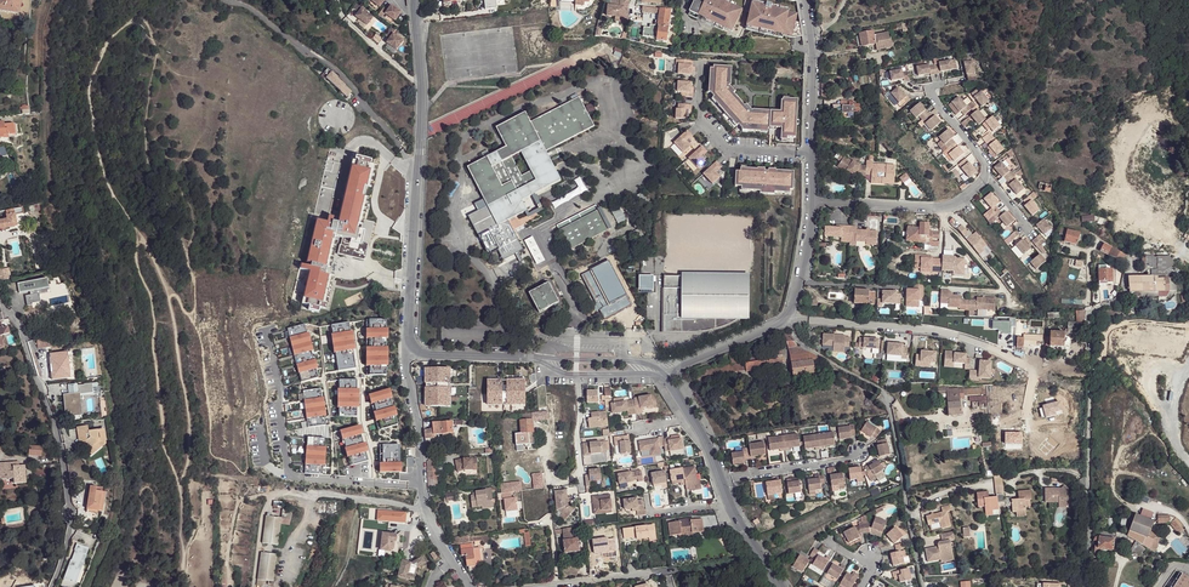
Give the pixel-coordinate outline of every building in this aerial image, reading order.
[(19,14),(21,0),(0,0),(0,11),(19,14)] [(443,4),(444,4),(444,8),(454,7),(454,3),(454,0),(443,0),(443,4)] [(610,2),(610,7),(607,7),(606,17),(614,17),(621,18),(621,23),(621,24),(628,25),(628,17),(627,7),(629,0),(620,0),(619,1),(616,1),(616,0),(610,0),(610,2)] [(689,13),(723,30),(731,34),(730,36),(738,40),(744,28),(746,28),(782,37),(791,39),(801,38),(799,24),(795,23),(797,16),(788,14),(770,9),(771,6),(766,5),(765,9),(760,8),(760,7),(751,5),(748,4),(746,13),(749,14),(749,15),(734,8),(717,0),(696,0),(689,13)] [(364,5),(358,1),(353,8),(358,12),(355,16),(366,25),(372,17),(361,9),(364,5)] [(387,9),(385,12),(395,19),(401,11),(391,5),(387,9)] [(378,14),(382,17),(385,12),(387,9),(384,6),(378,14)] [(671,11),(643,7),(642,13),(651,14),(651,13),(660,15),(658,22),(656,22),(655,26),(650,26),(650,28),(644,28),(642,37),(657,39),(657,41),(666,42),(671,11)] [(723,30),(689,13),(688,16),(722,33),(723,30)] [(396,28),(391,24),(385,34),(389,37),(386,42),(396,49),(402,39),(393,32),(396,28)] [(782,37),(746,28),(745,32),(782,40),(782,37)] [(873,32),(876,46),(877,45),(877,47),(892,45),(890,36),(889,37),(888,30),(873,32)] [(860,34),(862,46),(862,47),(876,46),(873,32),(860,34)] [(693,60),(676,59),(676,64),(679,64),(678,74),(692,75),(692,71),(692,66),(693,60)] [(967,82),(976,80),(973,63),(971,63),(970,59),(963,60),(967,82)] [(738,89),(731,82),(732,62),(721,61),(708,61),(707,76),(706,98),(720,114),(721,116),(743,96),(738,89)] [(938,65),(934,66),(936,75),(940,74),(939,73),(952,71),(951,61),(938,63),(938,65)] [(936,75),(934,66),(929,67),(929,65),(913,68),(915,77),(931,74),(931,76),(936,75)] [(328,69),(325,73),(328,76),(326,78),(347,97),(352,92),(340,80),(341,80),(332,72),(328,69)] [(909,80),(907,73),(902,74),(902,71),(890,73),(892,82),(903,79),(904,81),(909,80)] [(692,82),(678,81),(678,91),(682,92),(681,96),(693,97),(693,92),(691,92),(692,86),(692,82)] [(821,83),(821,85),(821,91),(821,97),(822,98),(827,98),(827,90),(838,89),(837,84),(826,85),(826,83),(821,83)] [(789,99),(798,99),(799,88),(786,87),(781,85),(777,85),(777,89),(775,89),(773,111),(777,111),(781,111),(781,100),(783,100),(783,98),(783,96),(789,97),(789,99)] [(897,88),(890,94),(899,104),(900,103),(904,107),(911,101),(907,96),(906,98),(897,88)] [(982,107),(988,102),(980,92),(978,93),(975,90),(971,94),(982,107)] [(749,102),(743,96),(721,116),(722,117),(736,133),(769,135),(770,111),(756,110),(749,102)] [(531,122),(546,151),(595,126),(579,97),(566,104),(563,105),(531,122)] [(783,100),(781,100),(781,111),(777,111),(776,128),(775,128),(775,135),(774,143),(775,143),(795,144),(796,124),(797,120),(798,99),(789,99),(789,100),(783,100)] [(961,113),(964,116),(971,110),(968,107),(966,109),(958,99),(951,105),(959,115),(961,113)] [(833,107),(833,114),(836,115),(848,116),(853,116),(853,114),(859,114),(859,106),(854,106),(854,103),(842,102),(842,107),(833,107)] [(922,120),(929,114),(920,103),(910,112),(916,119),(919,117),(922,120)] [(686,104),(677,104),(677,109),(675,109),(674,118),(684,119),(684,116),(687,117),(687,114),(688,109),(686,109),(686,104)] [(986,119),(978,110),(971,117),(978,126),(986,119)] [(770,111),(769,135),(775,135),(775,128),(776,128),(777,111),(773,111),(770,111)] [(561,180),(546,151),(531,122),(526,112),(496,127),(506,146),(487,157),(492,167),(493,167),(502,162),(512,157),(522,152),(531,171),(536,181),(518,190),(507,196),(513,205),(523,200),(532,195),(561,180)] [(933,118),(929,114),(922,120),(931,131),(941,123),(936,116),(933,118)] [(992,117),(985,123),(989,128),(992,132),(999,126),(992,117)] [(971,122),(968,119),(961,124),(964,128),(971,122)] [(3,137),(3,135),(8,134),(15,134),(13,122),(4,124),(3,121),(0,122),(0,138),(3,137)] [(949,148),(955,143),(952,139),(955,137),(948,130),(939,137),(949,148)] [(688,131),(674,143),(683,153),(691,146),(690,145),(692,142),(690,139),(688,137),(691,135),(688,131)] [(982,137),(985,142),(992,136),(988,132),(982,137)] [(992,136),(985,142),(993,151),(1000,146),(992,136)] [(985,142),(983,143),(986,147),(985,148),(990,154),(993,151),(985,142)] [(965,154),(955,143),(949,148),(952,152),(949,155),(955,162),(965,154)] [(702,147),(688,159),(697,169),(705,162),(704,160),(706,158),(704,155),(702,153),(705,150),(702,147)] [(860,173),(860,178),(866,179),(866,175),(866,173),(867,164),(861,164),(853,159),(852,161),(844,156),(840,162),(837,167),(846,173),(847,171),(855,175),(856,173),(858,171),(860,171),(860,173)] [(492,167),(487,157),(468,167),(488,206),(498,226),(509,220),(528,210),(523,200),(513,205),(507,196),(518,190),(512,181),(503,186),(493,167),(492,167)] [(512,181),(518,190),(536,181),(531,171),(522,176),(512,157),(502,162),(512,181)] [(976,172),(965,159),(958,164),(969,177),(976,172)] [(339,212),(339,214),(337,222),(332,220),(333,216),(329,215),(327,221),(316,219),(306,262),(311,263),(310,266),(309,268),(309,270),(301,302),(309,304),(319,307),(320,307),(328,275),(325,274),(327,267),(333,240),(334,235),(342,237),(350,238),(350,242),(352,242),(356,228),(357,223),(363,196),(366,186),(371,165),(369,164),(360,162),(352,160),(339,212)] [(315,212),(329,215),(329,212),(330,210),(341,163),(328,160),(315,212)] [(866,173),(871,173),(872,173),(871,182),(883,182),(883,180),(894,180),(895,168),(887,168),(887,167),(887,163),(872,162),(872,160),(867,160),(867,164),(866,173)] [(503,186),(512,181),(502,162),(493,167),(503,186)] [(1006,181),(1013,174),(1010,170),(1009,171),(1001,162),(993,168),(1001,177),(1002,176),(1006,181)] [(716,163),(702,175),(712,185),(719,178),(718,177),(720,174),(718,171),(716,169),(719,167),(716,163)] [(376,166),(371,165),(366,186),(371,187),(376,166)] [(736,173),(736,177),(735,185),(735,188),(739,189),(739,194),(792,198),(793,182),(794,173),(780,173),(768,172),(769,170),(765,169),(764,172),(757,171),(747,171),(740,170),(740,174),(736,173)] [(901,174),(896,178),(899,183),(905,178),(901,174)] [(1017,179),(1013,174),(1006,181),(1010,185),(1009,186),(1017,195),(1024,188),(1016,180),(1017,179)] [(560,202),(564,209),(578,202),(574,194),(560,202)] [(990,194),(984,199),(991,208),(983,215),(987,220),(999,211),(999,210),(995,205),(997,202),(990,194)] [(1033,198),(1030,194),(1023,200),(1026,204),(1023,206),(1031,215),(1038,209),(1030,200),(1033,198)] [(537,205),(532,195),(523,200),(528,210),(537,205)] [(368,198),(363,196),(357,223),(362,224),(363,219),(368,198)] [(596,205),(557,225),(570,250),(609,230),(609,229),(598,208),(596,205)] [(498,226),(488,206),(468,216),(489,255),(498,250),(504,260),(523,250),(509,220),(498,226)] [(999,211),(1003,216),(1006,213),(1009,211),(1005,206),(999,210),(999,211)] [(1003,216),(999,211),(987,220),(991,225),(1000,218),(1007,228),(1014,222),(1006,213),(1003,216)] [(327,221),(329,215),(315,212),(314,218),(316,219),(327,221)] [(337,222),(339,214),(329,212),(329,215),(333,216),(332,220),(337,222)] [(15,216),(15,214),(7,215),(8,220),(5,220),(0,221),(0,229),(17,226),(15,216)] [(1068,216),(1068,223),(1099,221),(1099,214),(1068,216)] [(362,224),(357,223),(356,228),(363,230),(360,244),(352,242),(350,242),(350,238),(342,237),(339,251),(364,257),(372,221),(363,219),(362,224)] [(1051,229),(1043,219),(1035,226),(1043,236),(1051,229)] [(938,246),(939,231),(933,230),(933,231),(929,230),(930,224),(921,222),(920,228),(909,227),(907,240),(925,242),(926,236),(929,236),(929,237),(933,237),(932,240),(932,245),(932,246),(938,246)] [(957,228),(963,236),(967,233),(961,225),(957,228)] [(841,228),(835,228),(824,228),(823,237),(840,238),(849,238),(849,237),(850,227),(841,226),(841,228)] [(856,227),(850,227),(849,237),(854,237),(854,240),(865,241),(864,244),(875,245),(876,231),(868,231),(864,230),(856,230),(856,227)] [(363,230),(356,228),(352,242),(360,244),(363,230)] [(1057,240),(1063,242),(1066,230),(1059,228),(1057,240)] [(1009,236),(1004,240),(1008,245),(1013,241),(1012,240),(1019,234),(1016,230),(1009,236)] [(1077,245),(1077,244),(1080,233),(1066,230),(1063,242),(1077,245)] [(975,232),(966,239),(978,254),(984,250),(982,248),(986,244),(975,232)] [(1035,238),(1041,245),(1045,242),(1039,235),(1035,238)] [(926,236),(925,242),(925,244),(932,245),(932,240),(933,237),(929,237),(929,236),(926,236)] [(532,237),(525,241),(537,264),(544,260),(532,237)] [(1038,248),(1041,245),(1035,238),(1032,241),(1038,248)] [(336,241),(333,240),(327,267),(330,267),(336,241)] [(1030,249),(1023,240),(1016,246),(1023,255),(1030,249)] [(1102,251),(1109,255),(1112,248),(1106,245),(1102,251)] [(1124,263),(1127,257),(1112,248),(1109,255),(1124,263)] [(1045,262),(1039,254),(1030,262),(1036,270),(1045,262)] [(925,257),(925,255),(914,255),(913,267),(920,268),(924,268),(924,271),(931,272),(931,268),(940,269),(953,270),(965,270),(965,259),(957,258),(954,258),(954,256),(942,255),(942,258),(932,258),(925,257)] [(1142,270),(1149,271),(1150,272),(1158,271),(1164,271),(1170,268),(1175,264),(1170,257),(1157,256),(1142,257),(1142,270)] [(611,319),(619,316),(622,314),(596,265),(582,272),(607,321),(611,319)] [(4,280),(10,279),(7,267),(2,268),(4,280)] [(1099,268),(1099,280),(1106,280),(1106,282),(1107,282),(1113,282),(1113,268),(1099,268)] [(1128,278),(1129,291),(1134,291),(1134,295),(1143,295),(1143,291),(1169,290),(1169,279),(1158,279),(1158,271),(1150,272),(1151,277),(1128,277),(1128,278)] [(332,276),(328,275),(320,307),(325,308),(332,276)] [(653,275),(640,275),(640,285),(648,285),(648,288),(653,288),(653,275)] [(681,327),(681,332),(690,332),(699,331),(709,329),(719,326),(727,324),(735,320),(737,319),(735,320),(735,317),(749,317),(749,275),(682,275),(682,276),(664,275),(663,314),(665,314),(665,328),(675,328),(675,327),(681,327)] [(47,279),(17,283),(19,292),(19,294),(25,293),(31,292),(32,295),(25,296),(27,306),(32,305),(31,304),(40,302),(39,294),(38,294),(36,294),(35,291),(37,291),(49,288),(47,279)] [(555,293),(549,283),(529,293),(540,313),(559,302),(555,293)] [(923,286),(914,285),(913,291),(907,290),(906,306),(918,307),(918,300),(923,301),(923,286)] [(875,291),(855,290),(854,303),(874,305),(875,291)] [(966,311),(967,301),(961,301),(961,296),(953,296),(950,295),(950,293),(951,291),(942,290),(941,303),(949,304),(949,307),(960,308),(960,310),(966,311)] [(882,299),(877,299),(877,306),(882,306),(882,303),(896,304),(896,299),(900,299),(901,294),(896,294),(896,292),(883,291),(882,299)] [(970,300),(970,301),(969,311),(973,311),(977,312),(977,310),(995,311),(996,300),(977,298),(977,301),(970,300)] [(1086,325),(1085,310),(1077,311),(1078,323),(1078,326),(1086,325)] [(665,314),(663,314),(663,331),(681,332),(681,327),(675,327),(675,328),(665,328),(665,314)] [(621,321),(619,316),(611,319),(614,325),(621,321)] [(386,320),(370,320),(370,375),(386,375),(386,320)] [(349,322),(331,325),(339,370),(355,367),(349,322)] [(1078,326),(1078,323),(1069,323),(1069,330),(1065,329),(1065,332),(1065,334),(1076,334),(1077,332),(1086,332),(1086,325),(1078,326)] [(8,331),(6,325),(1,326),(1,324),(0,325),(0,333),(8,331)] [(305,324),(288,328),(301,381),(318,377),(305,324)] [(1065,346),(1065,334),(1065,332),(1050,332),(1050,345),(1065,346)] [(783,341),(782,334),(742,350),(744,354),(745,354),(777,341),(783,341)] [(845,335),(823,334),(823,345),(833,346),(833,349),(844,349),(844,346),(849,347),(850,337),(845,337),(845,335)] [(50,336),(36,339),(38,347),(54,344),(54,343),(54,336),(50,336)] [(879,339),(859,337),(858,347),(878,348),(879,339)] [(787,343),(788,350),(798,348),(793,341),(787,343)] [(903,343),(888,342),(887,354),(902,355),(901,358),(902,358),(906,358),(907,347),(902,346),(903,343)] [(798,348),(788,350),(793,378),(814,375),(813,364),(821,361),(798,348)] [(780,349),(745,354),(746,361),(782,356),(780,349)] [(916,354),(916,365),(921,365),(921,361),(931,362),(936,362),(936,351),(928,351),(924,351),(921,350),(921,354),(916,354)] [(71,351),(49,354),(50,358),(68,356),(70,377),(74,377),(71,351)] [(945,351),(944,366),(950,366),(950,362),(954,362),(965,363),(965,367),(965,368),(970,368),(971,357),(966,357),(966,353),(955,353),(952,353),(952,351),(945,351)] [(730,363),(742,361),(741,352),(730,354),(730,363)] [(68,356),(50,358),(52,379),(70,377),(68,356)] [(780,357),(746,362),(747,371),(781,365),(780,357)] [(970,370),(970,379),(979,380),(979,377),(991,378),(992,361),(980,360),(979,370),(970,370)] [(836,377),(839,371),(829,366),(826,364),(823,370),(836,377)] [(450,368),(426,368),(426,406),(450,406),(450,368)] [(526,378),(488,377),(488,405),(525,406),(526,378)] [(356,380),(339,380),(340,416),(357,416),(356,380)] [(77,384),(68,385),(69,396),(67,396),(66,396),(66,397),(65,398),(67,412),(69,411),(70,416),(81,415),(78,394),(93,392),(92,386),(98,386),(98,383),(84,384),(78,385),(77,384)] [(962,414),(961,397),(965,397),(965,389),(960,390),(960,388),(947,389),(947,387),(939,388),(940,394),(947,393),(950,415),(962,414)] [(321,389),(303,391),(308,427),(325,425),(321,389)] [(398,424),(388,389),(369,395),(378,430),(398,424)] [(597,391),(585,391),(585,397),(587,397),(587,403),(597,403),(597,391)] [(634,401),(636,415),(642,414),(641,409),(652,407),(652,409),(657,408),(656,402),(652,396),(633,399),(634,401)] [(1060,400),(1043,405),(1047,418),(1063,413),(1060,400)] [(627,416),(636,415),(634,401),(624,403),(611,404),(612,414),(626,412),(627,416)] [(547,411),(531,413),(532,422),(549,419),(547,411)] [(608,412),(593,413),(594,419),(590,419),(591,429),(610,427),(608,412)] [(521,433),(522,444),(531,443),(530,440),(534,440),(532,422),(531,413),(520,415),(521,433)] [(425,437),(426,439),(437,438),(436,434),(442,434),(448,433),(453,433),(452,425),(452,421),(433,423),(433,429),(425,430),(425,437)] [(874,439),(879,431),(865,423),(860,432),(870,438),(870,437),(874,439)] [(341,430),(350,466),(368,461),(358,425),(341,430)] [(854,436),(852,425),(848,426),(848,428),(837,430),(838,441),(850,439),(849,436),(854,436)] [(89,428),(70,430),(72,444),(76,450),(80,447),(82,445),(85,448),(90,454),(96,450),(93,446),(99,442),(104,442),(103,430),(93,431),(93,427),(89,428)] [(1022,432),(1005,432),(1005,444),(1023,444),(1022,432)] [(522,444),(521,433),(515,434),(517,452),(523,451),(523,445),(522,445),(522,444)] [(817,435),(819,450),(825,449),(824,447),(834,446),(833,433),(817,435)] [(782,437),(784,451),(789,450),(789,448),(799,447),(797,434),(782,437)] [(814,450),(819,450),(817,435),(803,437),(804,450),(814,448),(814,450)] [(1058,443),(1049,435),(1039,449),(1047,455),(1058,443)] [(325,438),(308,437),(305,473),(323,474),(325,438)] [(631,454),(629,437),(614,439),(615,448),(620,447),(621,455),(631,454)] [(780,452),(784,451),(782,437),(768,439),(769,451),(779,450),(780,452)] [(664,447),(663,440),(662,438),(657,438),(657,440),(638,443),(640,453),(650,451),(650,456),(660,455),(659,448),(664,447)] [(664,447),(665,452),(670,451),(670,453),(683,451),(682,440),(668,442),(667,440),(663,440),(664,447)] [(888,455),(885,440),(876,442),(877,446),(876,447),(878,457),(888,455)] [(96,450),(105,443),(104,442),(99,442),(93,446),(96,450)] [(606,442),(584,444),(585,456),(592,456),(592,455),(602,454),(602,451),(607,451),(606,442)] [(763,442),(747,444),(749,455),(749,459),(755,458),(755,456),(764,455),(763,442)] [(30,445),(29,455),(42,457),(43,446),(30,445)] [(400,445),(380,445),(380,472),(399,473),(400,445)] [(747,459),(746,455),(745,447),(741,448),(741,451),(729,453),(731,465),(743,463),(742,460),(747,459)] [(463,459),(455,460),(457,472),(463,471),(477,470),(476,459),(466,459),(466,461),(463,461),(463,459)] [(867,466),(863,469),(871,480),(875,478),(877,481),(884,476),(880,471),(883,469),(882,468),(884,467),(881,463),(879,464),(877,461),(868,467),(867,466)] [(13,463),(0,463),(0,480),(13,479),(13,483),(25,483),(24,467),(24,465),(18,466),(13,466),(13,463)] [(695,468),(683,469),(685,486),(686,491),(690,490),(691,491),(701,490),(699,481),(697,481),(695,468)] [(862,482),(860,468),(847,469),(849,480),(856,479),(856,482),(862,482)] [(683,469),(670,471),(671,482),(679,481),(680,483),(680,486),(685,486),(683,469)] [(601,470),(590,471),(590,476),(586,476),(587,487),(589,487),(591,487),(591,482),(602,481),(601,470)] [(641,471),(617,475),(619,485),(633,483),(632,479),(637,478),(638,482),(643,482),(641,471)] [(664,472),(651,474),(653,485),(661,484),(661,486),(662,489),(667,489),(664,472)] [(541,474),(532,475),(534,489),(543,488),(541,474)] [(843,489),(841,474),(829,476),(830,487),(837,486),(837,489),(843,489)] [(1001,474),(993,476),(995,486),(1002,485),(1001,474)] [(820,490),(818,475),(813,476),(814,479),(806,480),(808,492),(820,490)] [(800,493),(798,481),(790,482),(790,479),(786,479),(788,494),(800,493)] [(782,493),(780,484),(776,485),(776,481),(765,483),(767,495),(782,493)] [(520,482),(506,484),(507,493),(521,491),(520,482)] [(1058,490),(1057,488),(1045,488),(1045,503),(1059,502),(1059,508),(1068,507),(1068,489),(1065,485),(1060,488),(1061,490),(1058,490)] [(96,491),(97,488),(91,487),(87,512),(98,514),(99,512),(99,511),(102,492),(96,491)] [(475,494),(476,497),(473,497),(470,497),(471,509),(481,508),(482,511),(493,510),(491,490),(485,491),(485,492),(475,493),(475,494)] [(1010,498),(1003,499),(1003,502),(1004,507),(1011,507),(1011,513),(1015,513),(1025,512),(1025,507),(1029,507),(1029,500),(1030,500),(1029,490),(1017,492),(1018,500),(1010,500),(1010,498)] [(446,500),(455,500),(455,492),(445,493),(446,500)] [(567,492),(556,493),(557,504),(559,504),(559,511),(563,514),(568,519),(576,510),(571,505),(568,502),(568,499),(567,492)] [(1003,499),(1003,494),(996,495),(996,497),(988,498),(987,492),(975,493),(977,508),(984,507),(984,511),(992,510),(997,510),(997,503),(1003,502),(1003,499)] [(611,496),(593,497),(594,512),(607,511),(607,514),(612,513),(611,496)] [(637,499),(623,500),(624,510),(632,509),(632,512),(637,511),(637,516),(646,515),(646,510),(644,510),(643,504),(640,504),(640,501),(637,501),(637,499)] [(944,511),(927,515),(929,524),(941,521),(943,527),(952,525),(948,510),(953,509),(951,504),(942,506),(944,511)] [(377,511),(377,520),(405,523),(405,513),(377,511)] [(277,523),(277,529),(286,530),(287,515),(278,514),(277,523)] [(1158,535),(1150,533),(1153,521),(1135,515),(1127,536),(1155,552),(1160,539),(1157,538),(1158,535)] [(882,533),(886,522),(874,518),(870,529),(882,533)] [(1176,519),(1170,524),(1178,534),(1184,528),(1176,519)] [(277,523),(262,521),(260,549),(275,550),(277,529),(277,523)] [(379,550),(389,551),(391,550),(392,542),(394,542),(395,536),(386,534),(388,523),(375,521),(373,533),(381,534),(379,550)] [(700,522),(668,526),(669,537),(702,533),(700,522)] [(554,531),(555,534),(563,534),(564,541),(563,541),(564,554),(579,552),(578,540),(573,540),(572,533),(582,531),(582,527),(554,531)] [(648,539),(653,538),(652,527),(622,531),(623,541),(635,539),(635,540),(648,539)] [(859,538),(853,528),(843,533),(848,544),(859,538)] [(902,537),(894,529),(885,536),(893,545),(902,537)] [(940,542),(938,543),(939,546),(939,548),(937,548),(937,546),(926,548),(929,561),(941,559),(942,559),(941,557),(954,554),(951,540),(956,539),(955,530),(942,533),(944,541),(940,542)] [(372,533),(363,531),(361,548),(370,549),(372,533)] [(489,533),(482,534),(483,540),(483,542),(484,542),(485,543),(490,543),(490,541),(491,541),(489,533)] [(1097,537),(1094,542),(1100,542),(1099,547),(1099,549),(1102,550),(1114,551),(1115,539),(1108,538),(1097,537)] [(88,548),(75,543),(70,560),(71,562),(70,563),(69,563),(68,564),(62,579),(71,582),(74,574),(78,575),(88,548)] [(1147,549),(1135,543),(1130,551),(1139,555),(1141,552),(1144,553),(1147,549)] [(1101,560),(1102,550),(1099,549),(1099,547),(1095,547),(1094,559),(1101,560)] [(468,567),(474,566),(473,555),(472,555),(471,550),(471,549),(465,550),(461,551),(460,551),(462,560),(465,560),(466,567),(468,567)] [(809,557),(813,559),(818,551),(814,549),(809,557)] [(905,557),(904,551),(890,555),(893,567),(904,565),(902,558),(905,557)] [(802,573),(809,562),(799,556),(792,567),(802,573)] [(822,572),(830,559),(826,557),(824,560),(818,556),(812,566),(822,572)] [(259,558),(256,585),(261,586),(271,586),(274,559),(259,558)] [(415,569),(422,564),(419,559),(409,564),(400,562),(396,577),(411,581),(415,569)] [(838,568),(832,564),(826,574),(836,580),(844,568),(840,565),(838,568)] [(911,581),(908,570),(892,574),(893,579),(898,577),(900,584),(911,581)] [(1180,573),(1170,586),(1188,586),(1188,579),(1180,573)] [(854,574),(851,578),(846,575),(840,584),(845,586),(852,586),(858,576),(854,574)]
